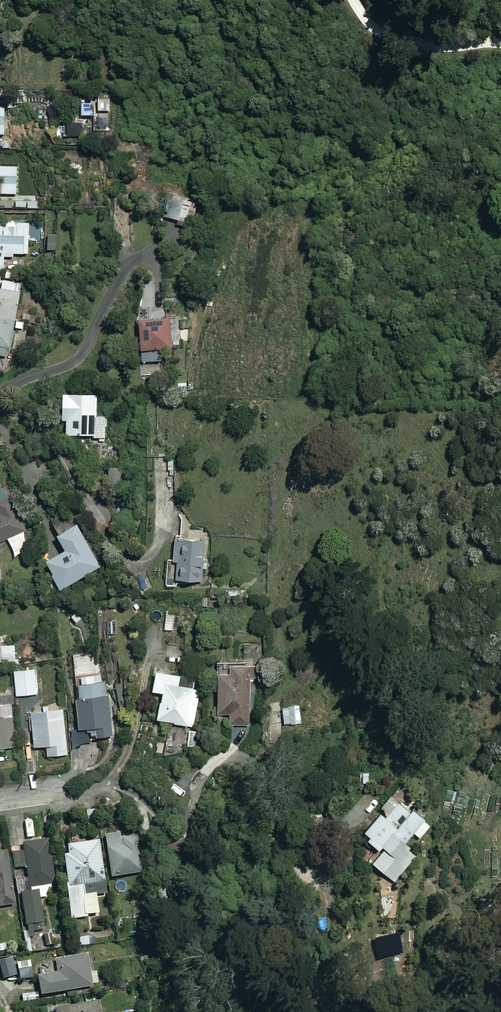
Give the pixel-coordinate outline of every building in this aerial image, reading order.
[(111,131),(111,113),(94,114),(94,131),(111,131)] [(17,140),(2,141),(2,150),(18,149),(17,140)] [(0,165),(0,195),(17,195),(18,166),(0,165)] [(37,200),(24,200),(24,210),(37,210),(37,200)] [(4,258),(15,258),(15,255),(29,255),(29,223),(0,223),(0,270),(4,270),(4,258)] [(4,281),(2,291),(0,290),(0,356),(8,357),(14,328),(23,330),(25,323),(15,321),(22,285),(4,281)] [(171,351),(168,320),(140,322),(143,364),(157,363),(156,352),(171,351)] [(69,421),(69,436),(95,435),(95,438),(107,438),(107,417),(98,417),(97,398),(65,399),(65,421),(69,421)] [(122,468),(108,468),(109,495),(123,495),(122,468)] [(16,556),(33,549),(25,532),(29,531),(14,496),(0,502),(0,508),(3,514),(0,515),(0,543),(9,539),(16,556)] [(79,525),(60,534),(67,552),(49,560),(64,592),(75,587),(73,582),(100,570),(79,525)] [(206,541),(176,539),(175,562),(178,562),(178,580),(204,581),(206,541)] [(17,645),(1,646),(1,658),(18,657),(17,645)] [(259,666),(219,665),(218,677),(221,677),(220,714),(232,714),(232,724),(249,725),(251,678),(258,679),(259,666)] [(37,671),(16,672),(18,696),(38,695),(37,671)] [(183,676),(159,671),(155,691),(165,693),(160,720),(194,727),(202,690),(180,686),(183,676)] [(105,675),(82,677),(82,684),(77,685),(81,728),(96,727),(97,737),(113,735),(110,695),(107,695),(105,675)] [(17,750),(14,703),(0,704),(0,751),(17,750)] [(70,754),(67,709),(54,710),(54,705),(44,705),(44,711),(33,711),(36,747),(49,746),(49,756),(70,754)] [(302,723),(302,707),(284,707),(285,724),(302,723)] [(413,811),(400,801),(388,816),(383,812),(368,832),(374,836),(371,840),(384,851),(374,863),(395,879),(415,855),(404,847),(427,819),(415,809),(413,811)] [(97,810),(87,810),(88,825),(98,824),(97,810)] [(135,835),(109,836),(111,879),(137,878),(135,835)] [(54,884),(50,840),(25,843),(26,851),(14,852),(15,868),(28,866),(30,886),(54,884)] [(101,841),(68,844),(69,854),(66,854),(72,918),(100,916),(98,893),(108,892),(106,876),(104,876),(101,841)] [(15,904),(9,852),(0,853),(0,906),(15,904)] [(45,930),(40,891),(22,894),(27,932),(45,930)] [(92,971),(89,953),(57,958),(59,971),(39,975),(43,995),(102,984),(99,970),(92,971)] [(17,955),(0,958),(0,976),(20,973),(17,955)] [(100,1001),(56,1009),(57,1011),(102,1011),(100,1001)]
